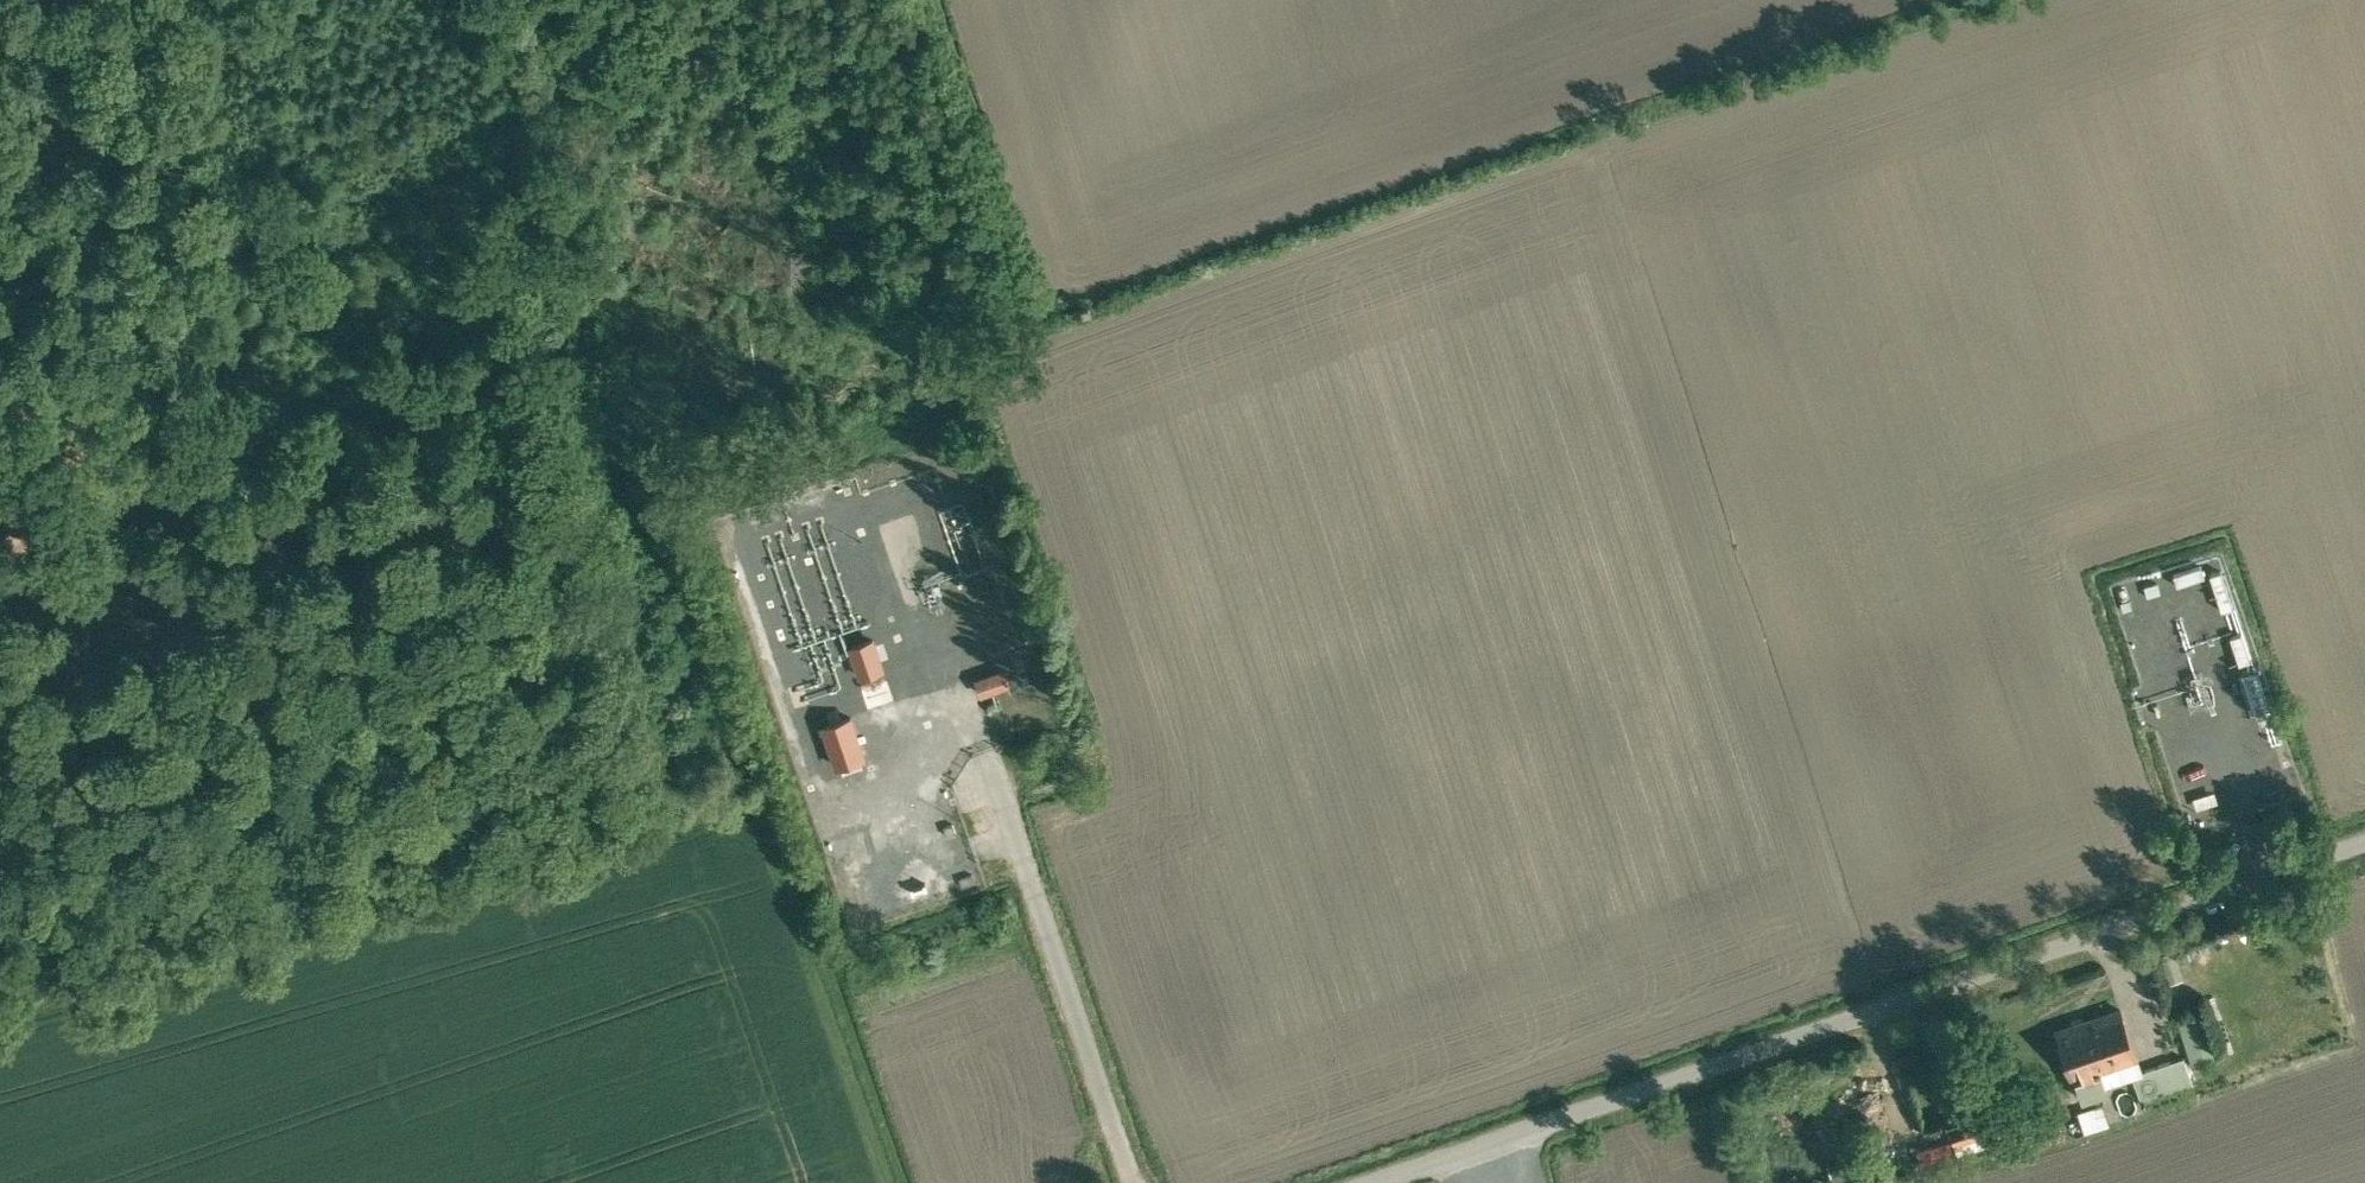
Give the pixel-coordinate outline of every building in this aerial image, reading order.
[(1004,671),(976,681),(982,699),(1011,689),(1004,671)] [(2212,789),(2191,796),(2194,807),(2215,800),(2212,789)] [(881,872),(892,899),(932,883),(921,856),(881,872)] [(2209,996),(2173,1005),(2188,1063),(2224,1054),(2209,996)] [(2116,1006),(2051,1029),(2072,1087),(2099,1077),(2103,1089),(2142,1075),(2116,1006)] [(1995,1121),(1947,1132),(1952,1153),(2000,1142),(1995,1121)]
